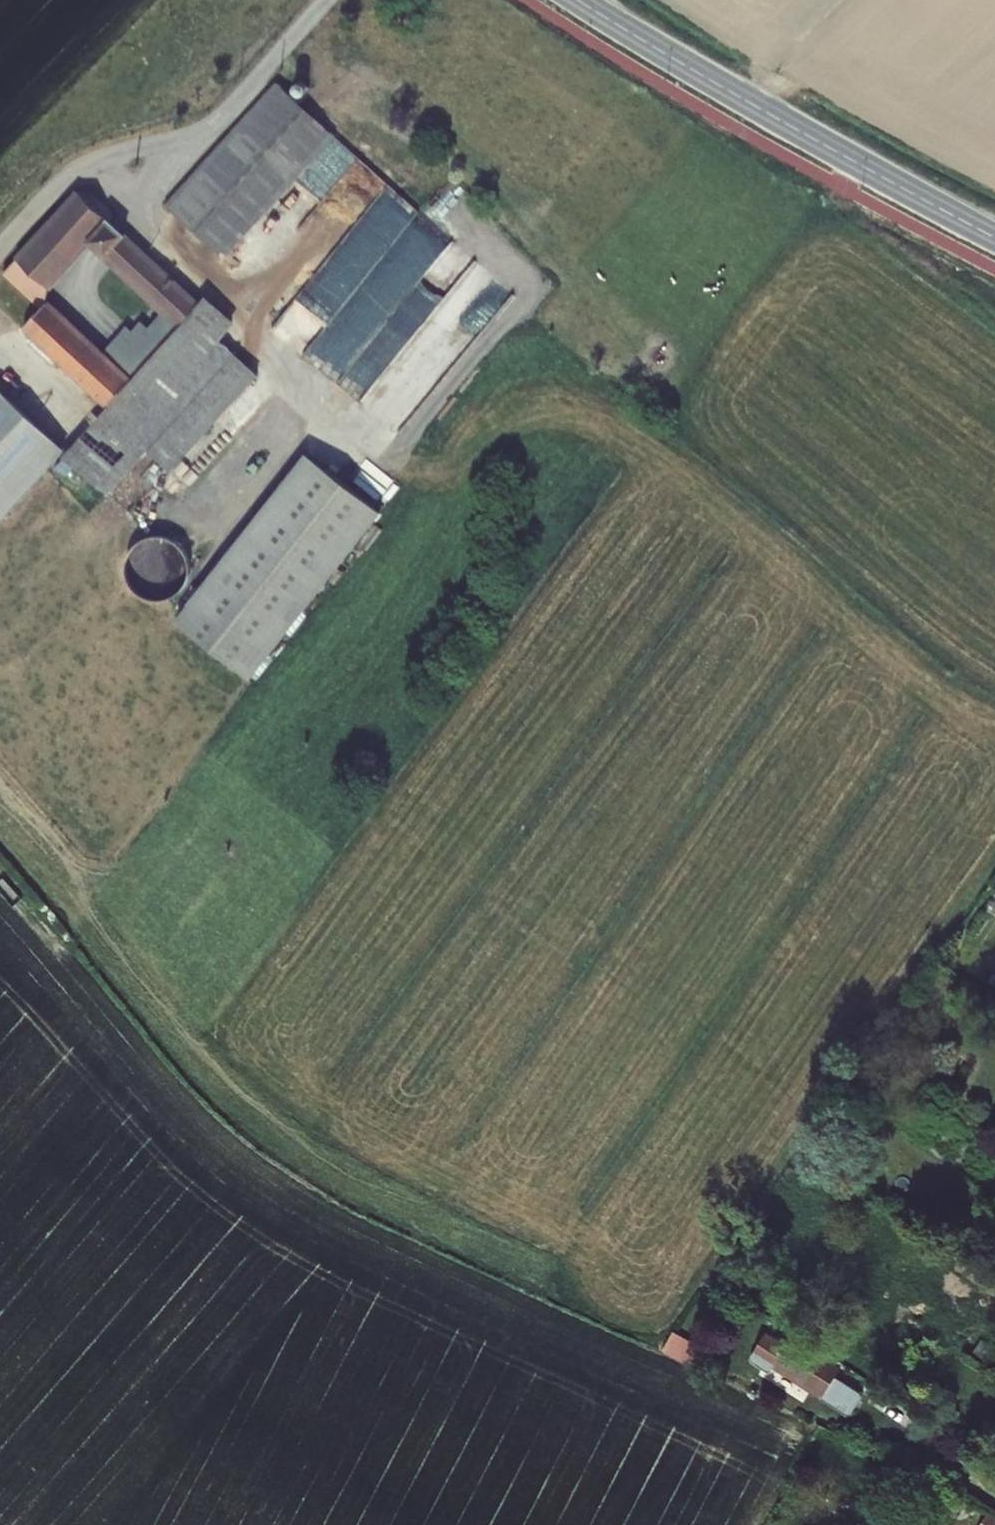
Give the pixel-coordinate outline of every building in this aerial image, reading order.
[(188,192),(230,259),(338,144),(280,92),(188,192)] [(188,192),(188,191),(170,212),(226,264),(230,259),(188,192)] [(90,248),(111,226),(79,196),(15,265),(47,295),(90,248)] [(90,248),(104,262),(125,239),(111,226),(90,248)] [(318,354),(409,427),(518,289),(445,231),(440,237),(442,250),(424,273),(421,258),(403,261),(421,275),(382,324),(325,334),(316,346),(318,354)] [(10,322),(79,384),(108,411),(124,392),(161,353),(200,309),(125,239),(104,262),(116,273),(135,291),(118,309),(133,322),(100,359),(33,297),(10,322)] [(99,291),(118,309),(135,291),(116,273),(99,291)] [(208,305),(200,309),(161,353),(188,378),(233,329),(208,305)] [(135,436),(188,378),(161,353),(124,392),(108,411),(135,436)] [(48,427),(0,383),(0,478),(48,427)] [(66,399),(95,426),(108,411),(79,384),(66,399)] [(316,452),(184,611),(253,670),(386,510),(316,452)] [(850,1369),(801,1336),(775,1373),(825,1407),(850,1369)] [(989,1460),(980,1473),(977,1478),(994,1490),(994,1464),(989,1460)] [(990,1508),(980,1524),(994,1524),(994,1511),(990,1508)]
